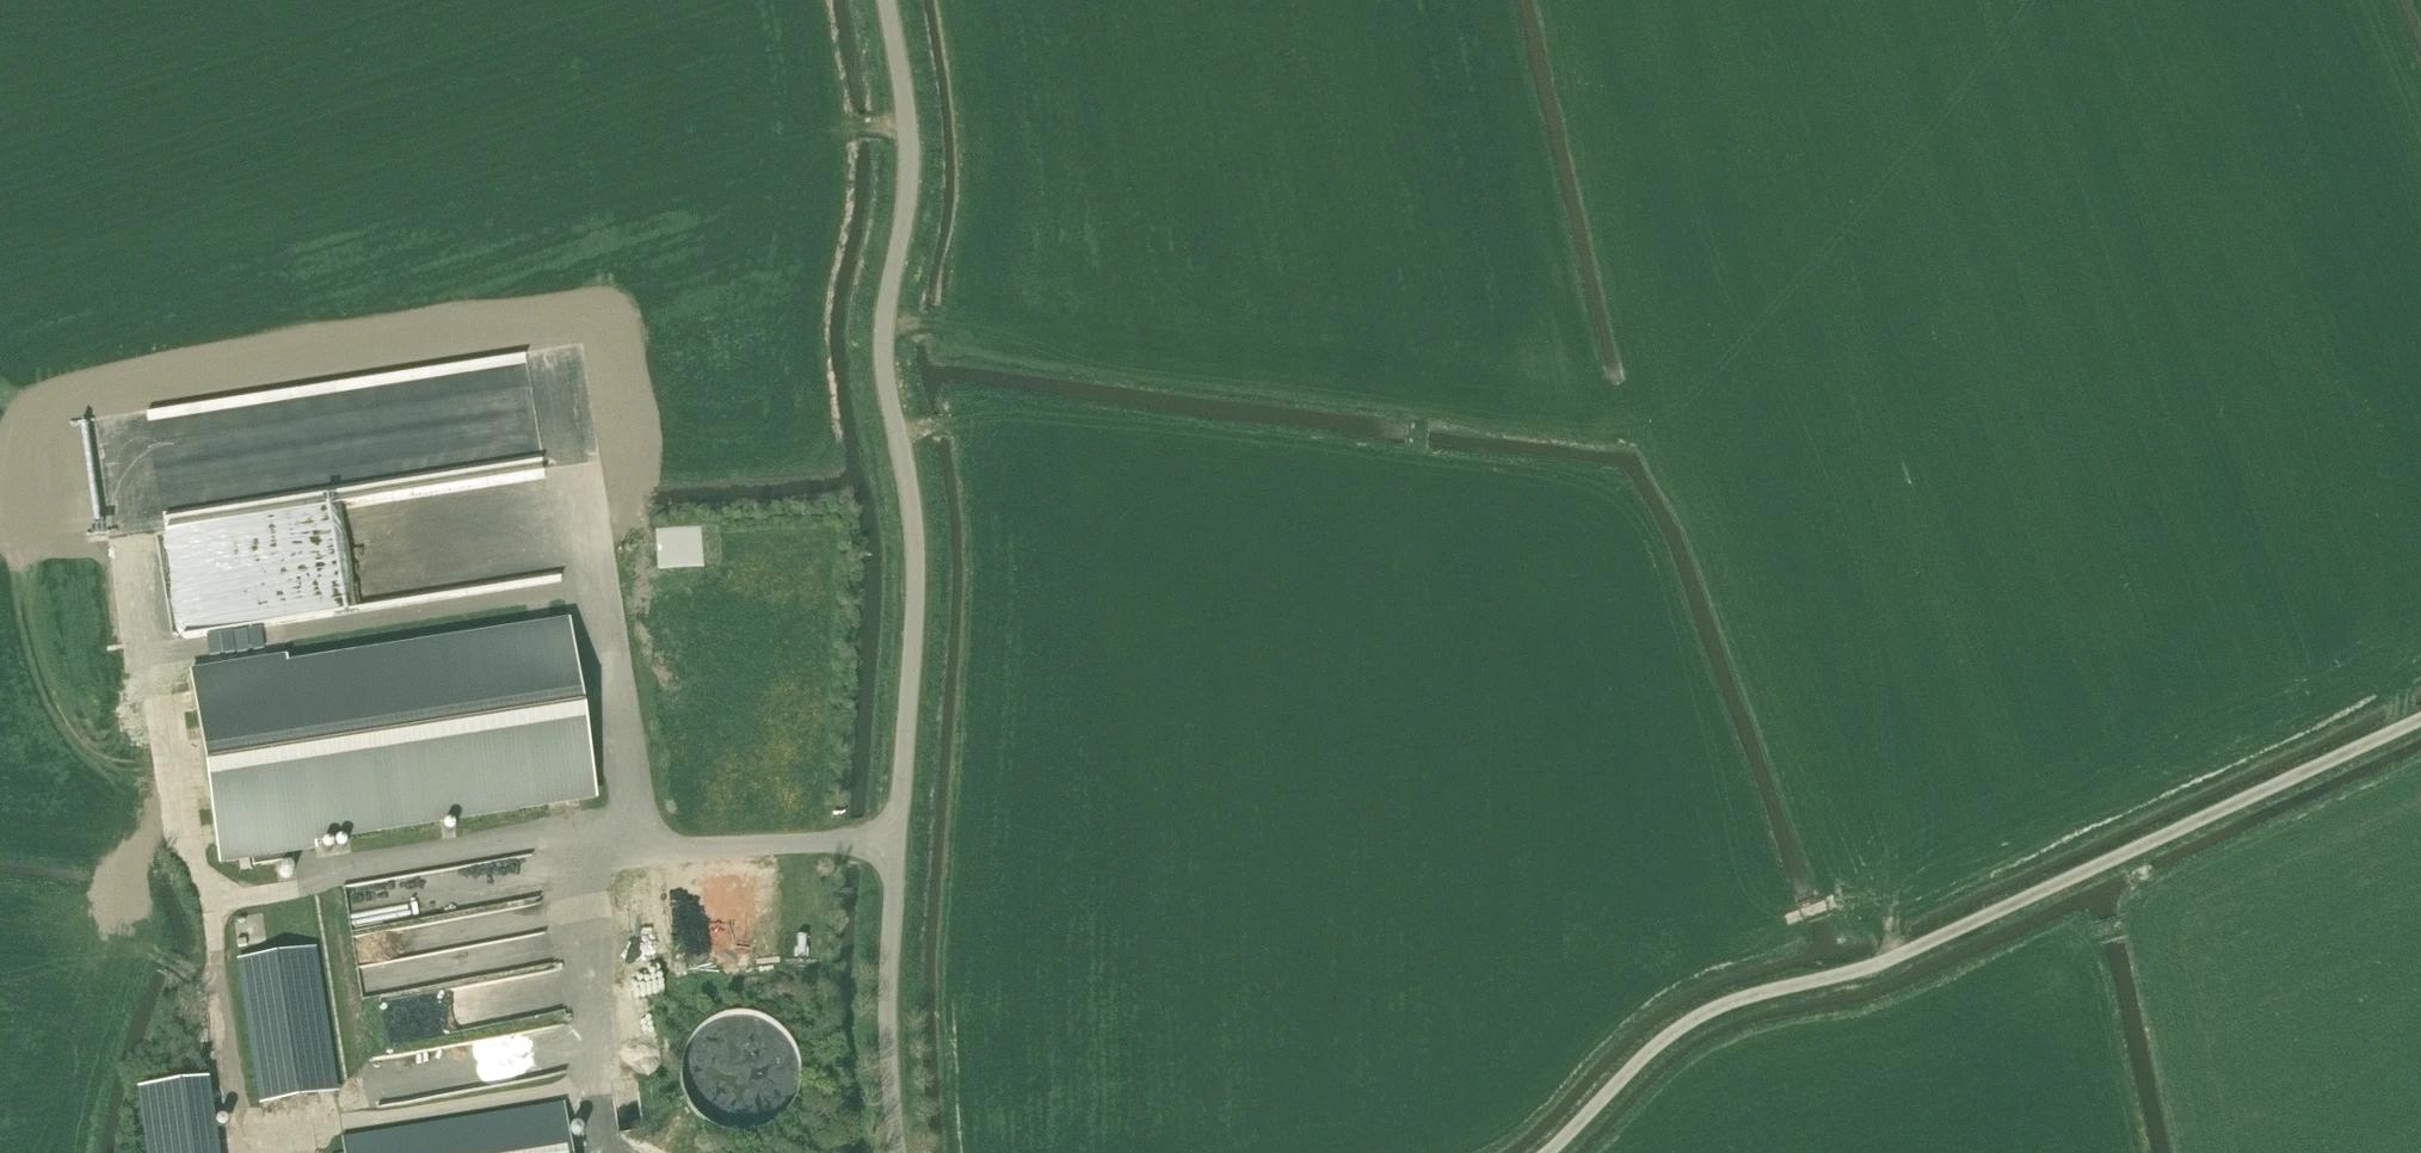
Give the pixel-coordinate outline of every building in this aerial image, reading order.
[(188,676),(217,867),(313,852),(311,841),(591,798),(565,628),(285,672),(283,661),(188,676)] [(2114,934),(2120,955),(2132,951),(2126,930),(2114,934)] [(261,1102),(337,1091),(316,949),(238,961),(261,1102)] [(206,1076),(139,1084),(149,1152),(218,1152),(206,1076)] [(562,1103),(342,1138),(344,1152),(570,1152),(562,1103)]
